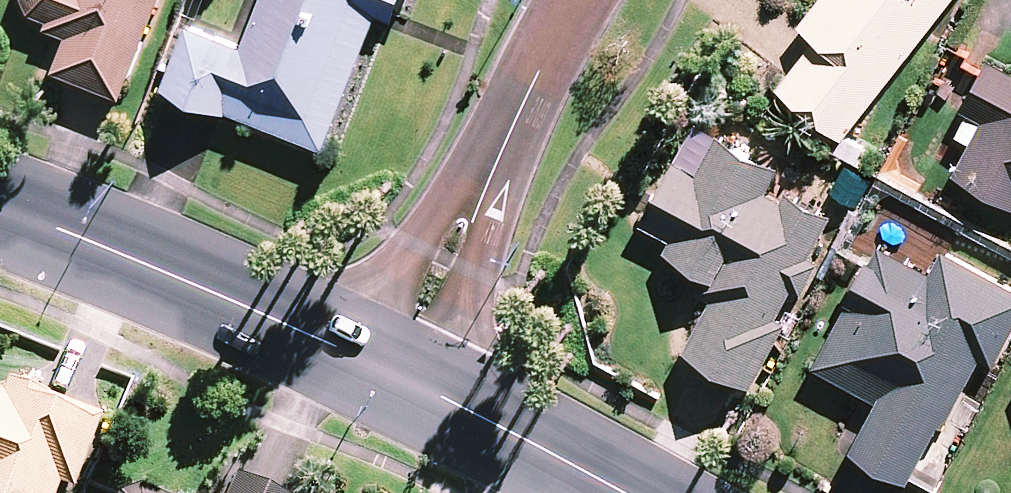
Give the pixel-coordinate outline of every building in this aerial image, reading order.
[(127,106),(167,0),(25,0),(24,2),(38,25),(51,30),(49,34),(74,44),(60,80),(127,106)] [(328,157),(382,25),(396,30),(408,0),(267,0),(245,55),(194,34),(170,93),(328,157)] [(962,0),(830,0),(800,37),(818,51),(781,96),(846,147),(962,0)] [(992,68),(966,119),(987,130),(959,184),(1010,212),(1010,77),(992,68)] [(689,362),(757,398),(793,330),(783,324),(798,296),(810,302),(827,271),(817,265),(838,224),(790,199),(785,208),(773,202),(786,178),(723,145),(702,183),(678,170),(645,231),(678,248),(670,263),(711,285),(702,301),(717,308),(689,362)] [(912,492),(946,433),(950,436),(988,369),(997,375),(1010,350),(1010,293),(947,257),(933,280),(886,254),(875,273),(869,269),(846,310),(853,314),(818,377),(882,413),(855,461),(912,492)] [(63,492),(65,492),(80,492),(107,422),(12,386),(6,401),(0,398),(0,492),(63,492)]
